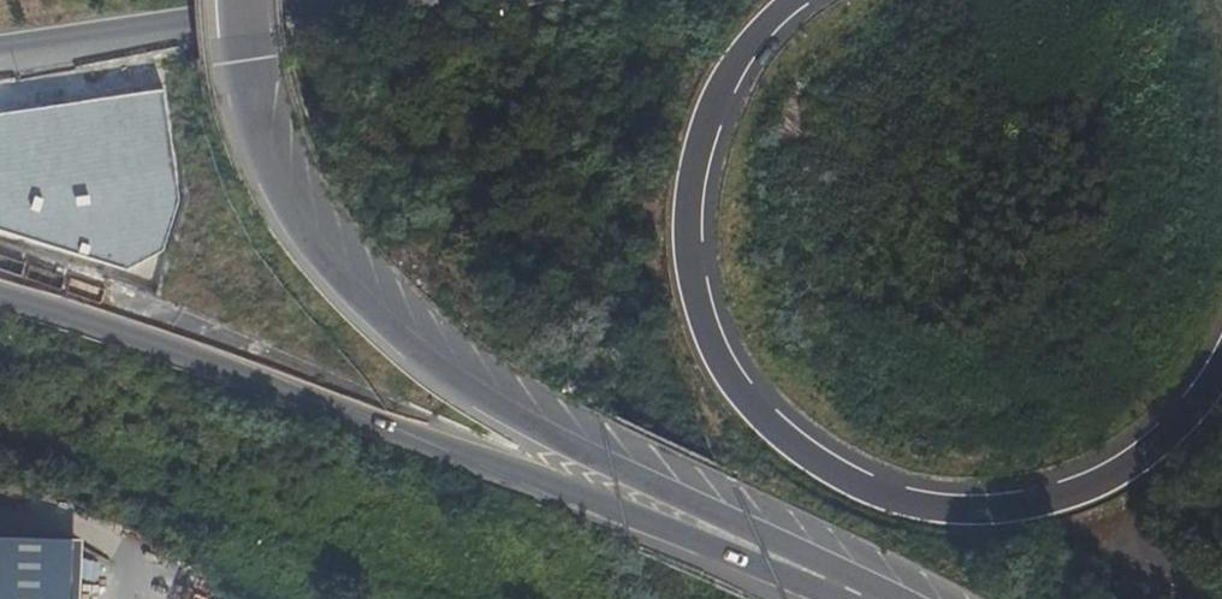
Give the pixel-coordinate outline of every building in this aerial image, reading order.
[(73,539),(0,537),(0,598),(71,598),(73,539)] [(82,539),(73,539),(71,598),(80,598),(82,539)]
